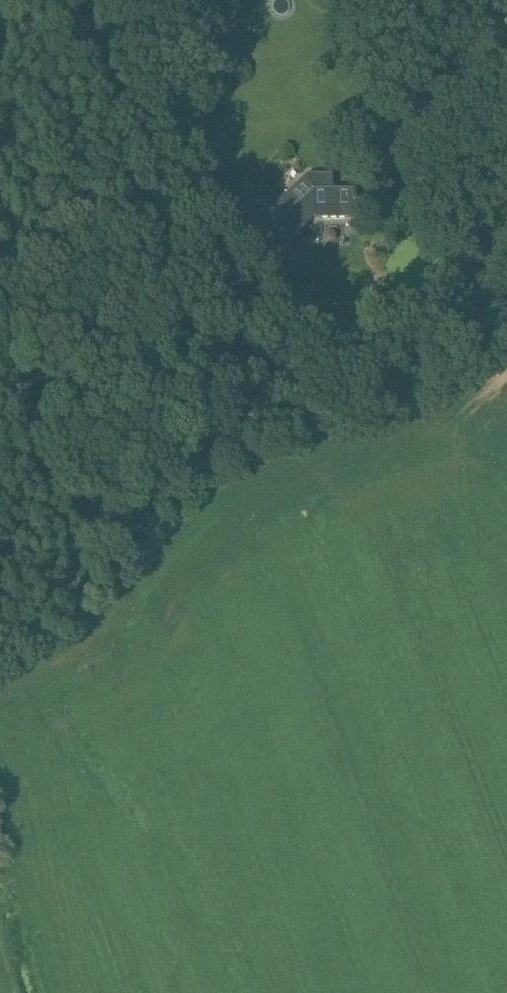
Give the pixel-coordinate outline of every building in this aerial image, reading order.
[(271,202),(261,212),(288,243),(308,226),(315,222),(356,223),(355,191),(334,191),(333,175),(307,175),(273,204),(271,202)]
